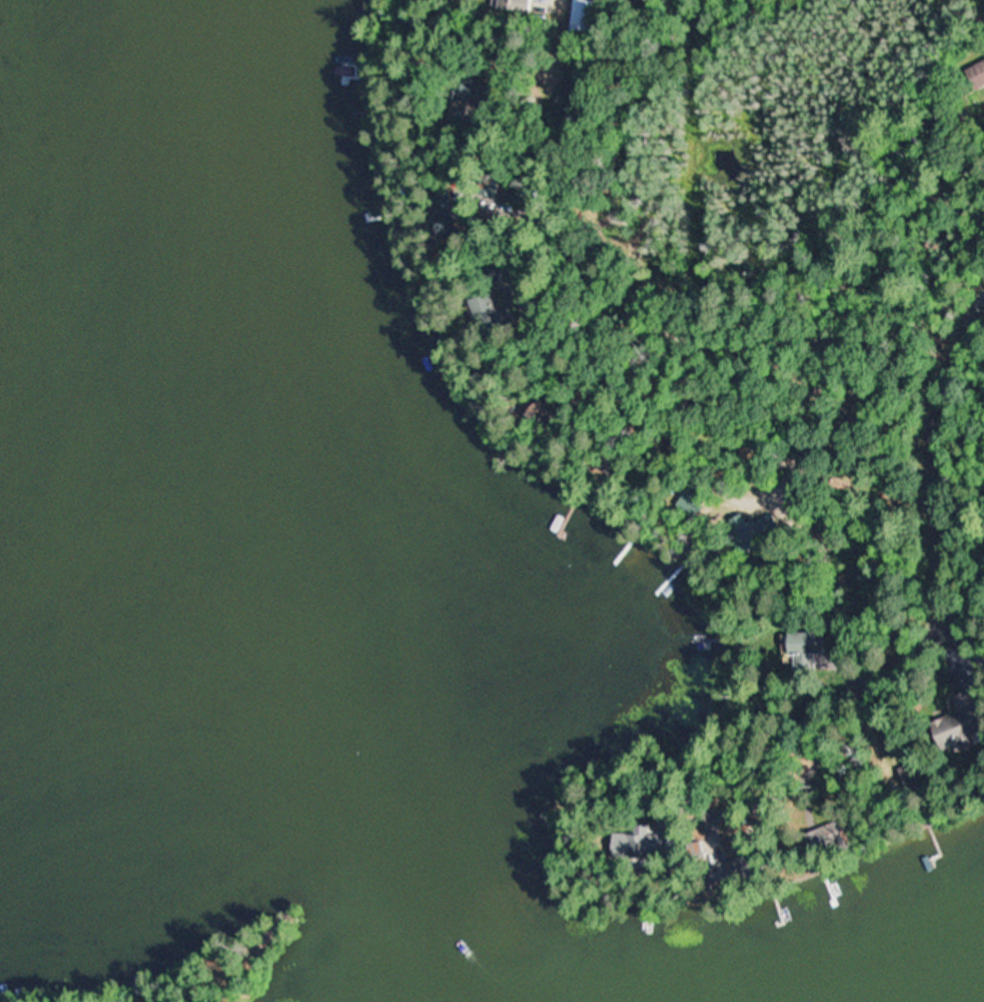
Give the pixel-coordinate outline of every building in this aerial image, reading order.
[(588,33),(592,1),(583,0),(572,0),(569,32),(588,33)] [(964,69),(973,92),(983,87),(983,60),(964,69)] [(753,540),(739,514),(724,522),(738,548),(753,540)] [(827,633),(788,633),(788,656),(827,656),(827,633)] [(959,715),(932,720),(938,752),(976,746),(967,693),(955,695),(959,715)] [(668,859),(668,835),(609,833),(608,858),(668,859)]
